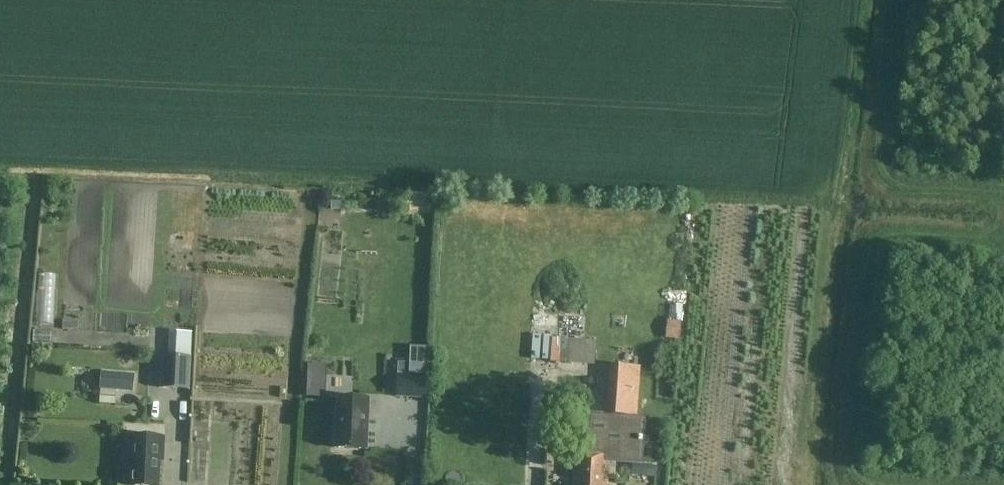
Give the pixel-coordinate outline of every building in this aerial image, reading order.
[(684,319),(669,319),(668,337),(683,338),(684,319)] [(172,346),(191,346),(191,323),(172,323),(172,346)] [(561,336),(560,363),(598,365),(599,338),(561,336)] [(163,357),(161,389),(189,390),(191,358),(163,357)] [(398,363),(396,397),(426,399),(427,377),(409,376),(410,364),(398,363)] [(613,365),(611,413),(622,414),(631,414),(633,366),(613,365)] [(114,384),(114,394),(133,395),(134,373),(101,372),(101,384),(114,384)] [(316,384),(316,396),(354,395),(354,382),(316,384)] [(366,449),(368,399),(337,397),(334,448),(366,449)] [(371,447),(406,444),(405,421),(369,424),(371,447)] [(638,440),(639,423),(623,422),(623,440),(638,440)] [(590,424),(589,441),(621,443),(623,427),(590,424)] [(131,484),(159,484),(160,463),(163,463),(164,438),(130,436),(128,475),(131,476),(131,484)] [(574,456),(573,484),(606,484),(607,484),(609,458),(574,456)] [(656,467),(632,465),(631,476),(656,478),(656,467)]
